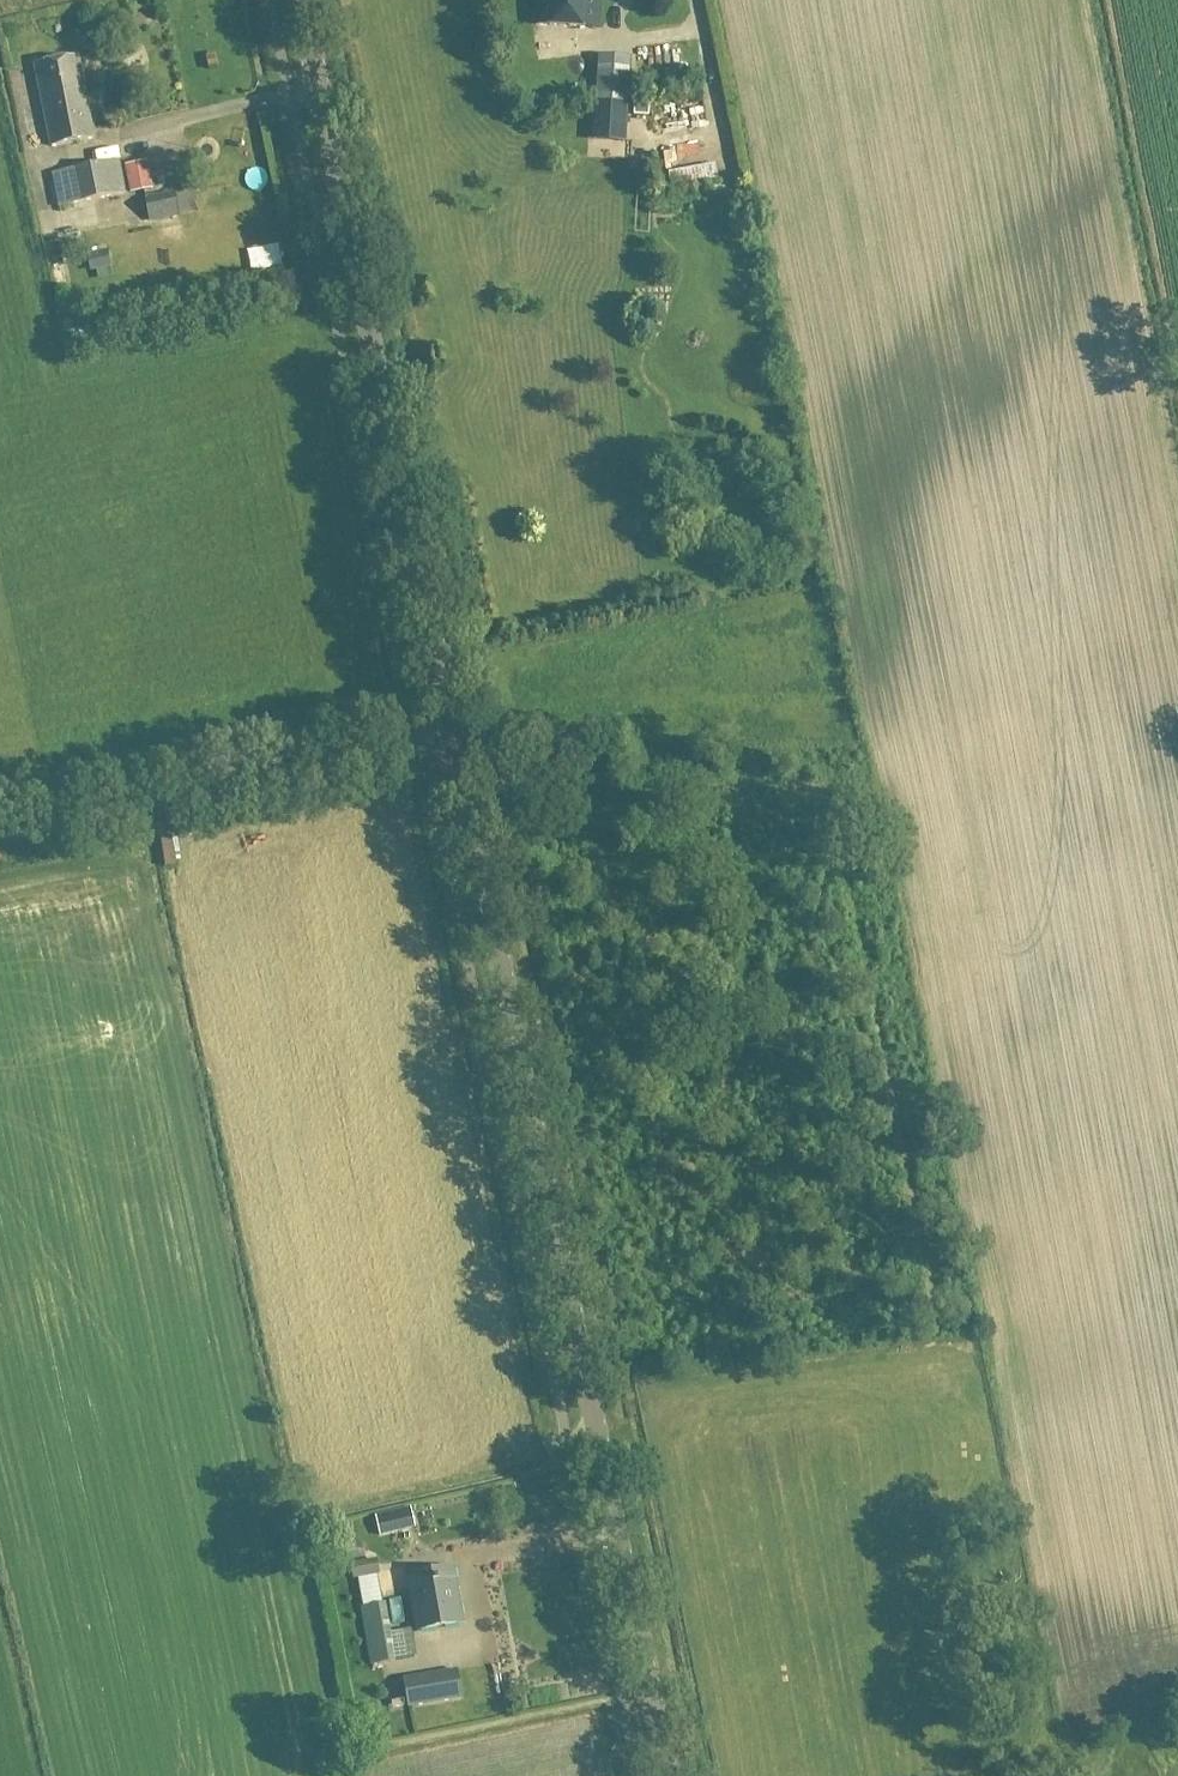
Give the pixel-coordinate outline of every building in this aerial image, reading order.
[(596,0),(537,0),(536,25),(594,29),(596,0)] [(50,148),(93,139),(76,57),(34,66),(50,148)] [(625,117),(628,63),(597,61),(594,115),(625,117)] [(57,208),(124,195),(117,162),(51,175),(57,208)] [(146,164),(125,168),(131,196),(152,192),(146,164)] [(149,222),(157,221),(153,199),(145,201),(149,222)] [(353,1580),(376,1576),(374,1561),(350,1565),(353,1580)] [(416,1633),(461,1625),(451,1570),(407,1578),(416,1633)] [(384,1602),(391,1627),(412,1622),(405,1596),(384,1602)] [(369,1665),(395,1661),(384,1602),(359,1607),(369,1665)] [(407,1709),(460,1700),(455,1672),(402,1681),(407,1709)]
